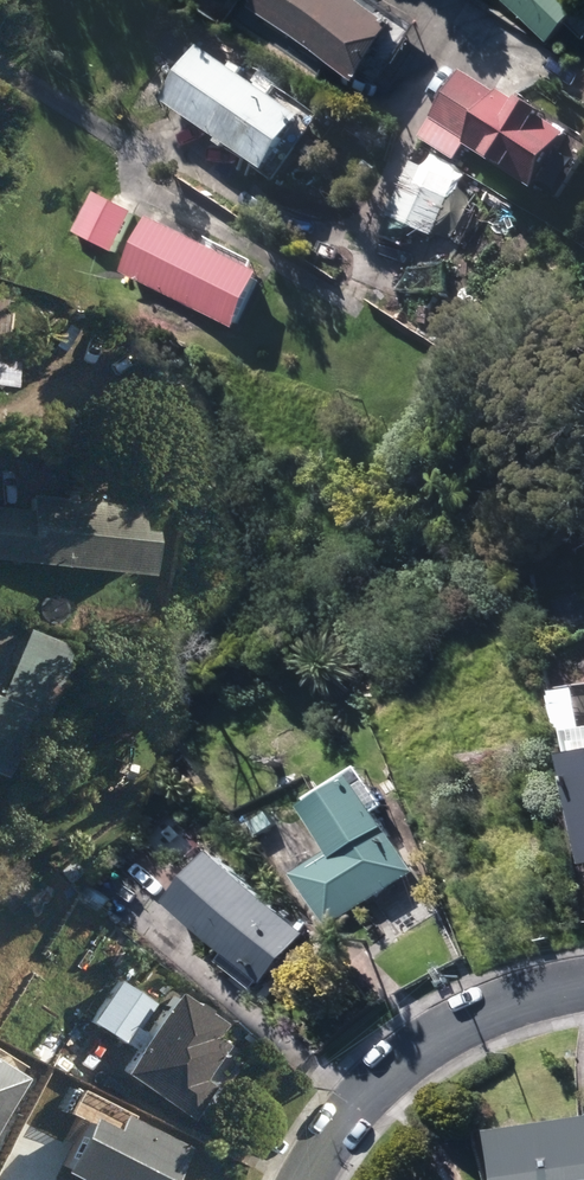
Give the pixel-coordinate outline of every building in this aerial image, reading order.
[(353,74),(390,19),(363,0),(247,0),(245,2),(353,74)] [(571,49),(583,35),(583,0),(505,0),(547,38),(553,32),(571,49)] [(163,104),(265,173),(300,120),(199,50),(163,104)] [(464,148),(531,192),(566,138),(538,119),(540,116),(517,101),(515,105),(498,93),(496,97),(463,74),(419,140),(454,163),(464,148)] [(387,221),(429,240),(455,185),(412,165),(387,221)] [(75,238),(114,254),(131,215),(92,198),(75,238)] [(124,275),(233,330),(260,278),(150,222),(124,275)] [(130,573),(136,508),(65,501),(64,507),(22,503),(21,513),(0,511),(0,562),(130,573)] [(35,712),(63,649),(12,626),(0,652),(0,659),(8,663),(0,681),(0,696),(35,712)] [(550,694),(557,737),(581,732),(574,690),(550,694)] [(10,711),(0,706),(0,733),(10,711)] [(559,759),(578,868),(583,867),(583,756),(559,759)] [(354,781),(301,811),(329,857),(294,878),(324,929),(412,877),(354,781)] [(74,856),(62,867),(73,880),(86,869),(74,856)] [(220,965),(251,992),(258,983),(261,986),(303,937),(208,856),(167,905),(227,956),(220,965)] [(83,1022),(121,1047),(146,1007),(108,982),(83,1022)] [(111,1074),(185,1121),(207,1087),(198,1081),(220,1046),(205,1037),(213,1025),(194,1015),(195,1012),(183,1004),(181,1006),(161,994),(111,1074)] [(7,1122),(58,1145),(77,1105),(26,1080),(7,1122)] [(180,1149),(87,1104),(50,1179),(165,1179),(180,1149)] [(491,1179),(583,1179),(583,1120),(484,1134),(491,1179)]
